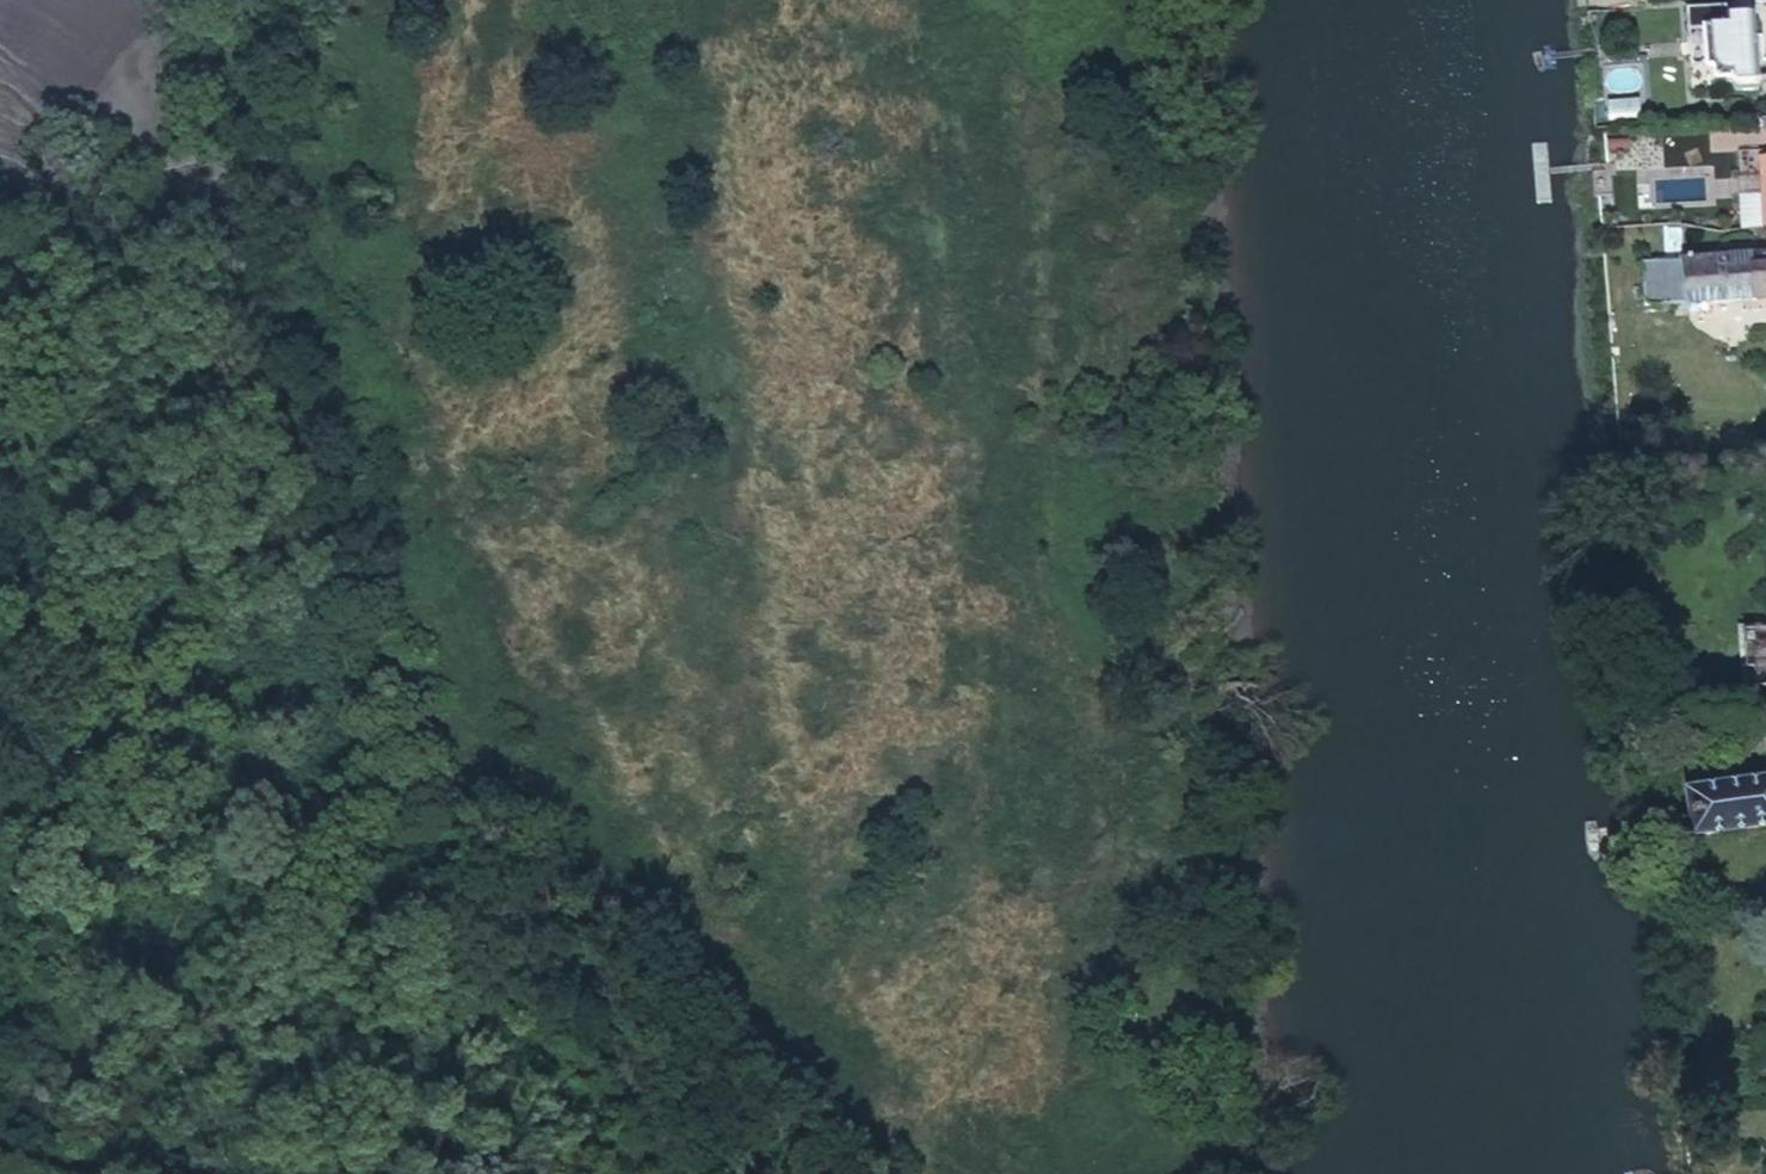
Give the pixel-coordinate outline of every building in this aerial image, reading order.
[(1676,33),(1694,33),(1693,76),(1693,95),(1711,96),(1714,94),(1716,92),(1716,90),(1716,85),(1724,86),(1723,90),(1744,90),(1742,21),(1723,21),(1722,32),(1716,32),(1716,13),(1676,13),(1676,33)] [(1677,77),(1693,76),(1694,33),(1676,33),(1677,77)] [(1745,227),(1765,226),(1765,162),(1746,162),(1745,227)] [(1610,316),(1765,311),(1765,273),(1610,276),(1610,316)] [(1739,625),(1740,674),(1765,674),(1765,625),(1739,625)] [(1765,778),(1674,785),(1678,835),(1765,827),(1765,780),(1765,778)]
